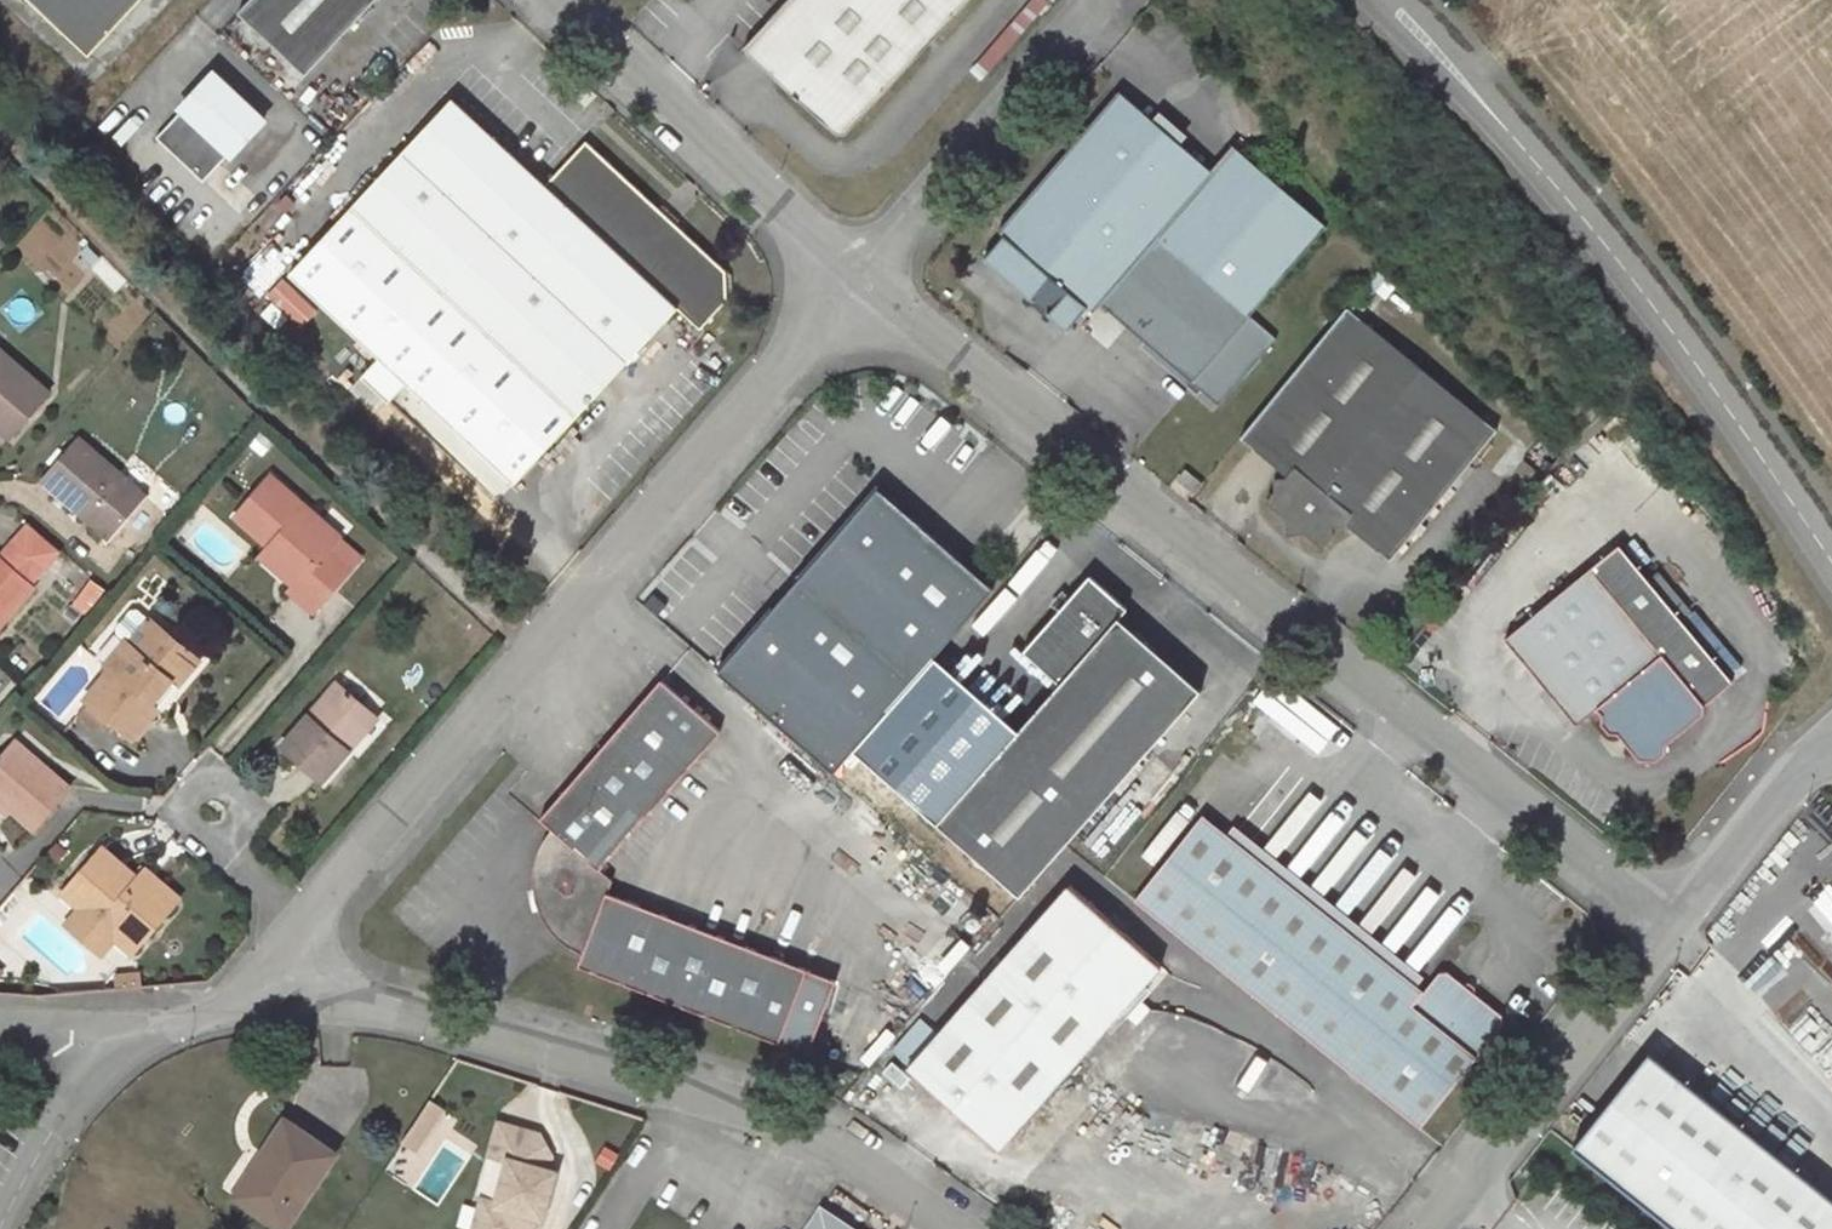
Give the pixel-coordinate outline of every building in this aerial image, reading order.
[(89,55),(140,0),(30,0),(89,55)] [(237,12),(305,76),(376,0),(248,0),(237,12)] [(969,0),(790,0),(744,50),(836,135),(846,134),(969,0)] [(979,77),(1045,1),(1044,0),(1031,0),(971,71),(979,77)] [(182,109),(155,138),(204,182),(230,154),(231,155),(264,120),(213,72),(180,107),(182,109)] [(1067,331),(1089,306),(1094,310),(1101,303),(1159,237),(1250,317),(1326,227),(1232,145),(1210,169),(1118,90),(997,231),(1003,235),(982,259),(1030,300),(1034,301),(1046,310),(1047,315),(1067,331)] [(732,295),(732,275),(725,270),(679,227),(679,220),(678,220),(672,220),(665,215),(665,207),(658,207),(585,141),(545,184),(452,98),(352,205),(578,415),(677,309),(700,329),(732,295)] [(678,220),(665,207),(665,215),(672,220),(678,220)] [(1159,237),(1101,303),(1218,406),(1276,340),(1250,317),(1159,237)] [(100,258),(87,245),(79,253),(91,266),(100,258)] [(125,282),(101,259),(91,268),(114,292),(125,282)] [(1383,279),(1377,273),(1356,297),(1363,301),(1383,279)] [(1366,304),(1356,297),(1347,307),(1357,314),(1366,304)] [(1285,526),(1294,534),(1304,533),(1323,548),(1332,537),(1332,526),(1342,526),(1344,523),(1390,560),(1497,431),(1347,307),(1240,437),(1286,475),(1284,478),(1273,479),(1274,490),(1265,501),(1285,516),(1285,526)] [(0,350),(0,430),(9,438),(48,392),(0,350)] [(109,539),(145,497),(75,437),(39,479),(109,539)] [(1188,488),(1194,493),(1203,483),(1185,470),(1177,479),(1189,487),(1188,488)] [(330,546),(338,535),(270,477),(236,517),(269,547),(303,575),(294,586),(289,591),(313,611),(353,565),(330,546)] [(931,659),(991,591),(875,491),(716,674),(832,774),(852,751),(931,659)] [(338,535),(330,546),(353,565),(361,556),(338,535)] [(48,542),(40,551),(49,560),(58,551),(48,542)] [(33,588),(29,585),(43,569),(12,543),(0,556),(0,625),(33,588)] [(1504,638),(1576,725),(1596,708),(1601,714),(1600,723),(1608,733),(1617,734),(1638,759),(1656,760),(1666,752),(1666,744),(1703,713),(1704,705),(1732,681),(1618,544),(1504,638)] [(303,575),(269,547),(260,556),(294,586),(303,575)] [(937,824),(1019,897),(1065,845),(1201,691),(1118,618),(1127,609),(1089,576),(1023,651),(1060,684),(1015,734),(937,824)] [(74,604),(87,613),(104,590),(92,580),(74,604)] [(133,649),(154,624),(146,617),(125,643),(133,649)] [(176,686),(192,667),(173,652),(179,645),(154,624),(133,649),(125,643),(105,666),(110,669),(86,699),(91,703),(106,716),(132,739),(158,708),(152,703),(170,681),(176,686)] [(179,645),(173,652),(192,667),(198,660),(179,645)] [(1015,734),(931,659),(852,751),(937,824),(1015,734)] [(552,829),(600,869),(720,732),(661,680),(540,818),(552,829)] [(158,708),(176,686),(170,681),(152,703),(158,708)] [(321,782),(348,750),(343,745),(371,712),(337,683),(316,706),(317,710),(311,718),(308,715),(281,746),(321,782)] [(95,728),(106,716),(91,703),(81,716),(95,728)] [(316,706),(308,715),(311,718),(317,710),(316,706)] [(377,718),(371,712),(343,745),(348,750),(377,718)] [(15,741),(0,758),(0,801),(10,810),(33,831),(69,787),(15,741)] [(6,815),(10,810),(0,801),(0,810),(6,815)] [(1420,1128),(1477,1057),(1503,1023),(1502,1014),(1447,971),(1437,971),(1424,990),(1203,814),(1134,900),(1420,1128)] [(600,869),(552,829),(545,838),(536,858),(534,868),(533,888),(537,887),(542,909),(538,910),(539,912),(547,925),(559,939),(567,946),(583,954),(578,966),(779,1042),(807,970),(608,893),(613,880),(600,869)] [(133,883),(136,879),(101,849),(97,854),(133,883)] [(114,938),(131,952),(171,907),(170,907),(136,879),(133,883),(97,854),(63,893),(81,908),(114,938)] [(178,898),(144,870),(136,879),(170,907),(178,898)] [(907,1069),(998,1148),(1160,965),(1069,885),(907,1069)] [(1811,910),(1830,933),(1831,935),(1831,893),(1811,910)] [(100,954),(114,938),(81,908),(66,925),(100,954)] [(1817,1033),(1807,1044),(1829,1066),(1831,1062),(1831,1048),(1817,1033)] [(1671,1228),(1831,1228),(1831,1199),(1648,1053),(1571,1150),(1671,1228)] [(436,1118),(442,1109),(429,1100),(419,1115),(425,1119),(429,1114),(436,1118)] [(415,1150),(436,1118),(429,1114),(425,1119),(419,1115),(402,1141),(415,1150)] [(284,1121),(262,1154),(272,1161),(243,1204),(280,1228),(283,1228),(334,1154),(284,1121)] [(505,1125),(499,1124),(490,1155),(497,1157),(505,1125)] [(505,1125),(497,1157),(508,1160),(495,1203),(490,1201),(482,1228),(532,1228),(535,1216),(541,1218),(554,1172),(546,1170),(550,1155),(540,1135),(505,1125)] [(272,1161),(262,1154),(233,1197),(243,1204),(272,1161)] [(490,1201),(482,1200),(473,1228),(482,1228),(490,1201)] [(820,1210),(808,1228),(848,1228),(820,1210)]
